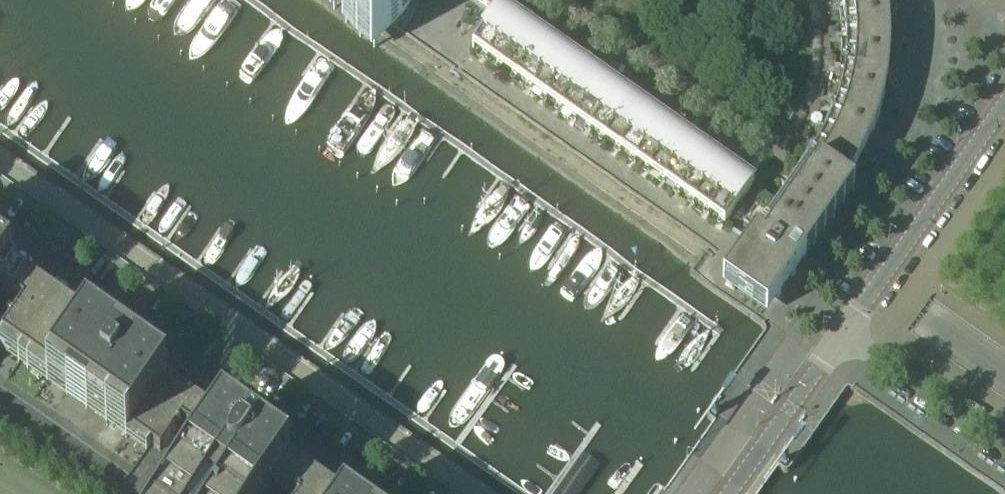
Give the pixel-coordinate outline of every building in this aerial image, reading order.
[(331,15),(342,3),(349,10),(358,2),(361,4),(342,25),(371,52),(370,53),(371,54),(395,28),(402,20),(409,10),(410,8),(411,4),(412,1),(413,0),(315,0),(331,15)] [(494,17),(503,6),(507,0),(471,0),(494,17)] [(885,0),(840,0),(842,9),(845,41),(845,46),(890,45),(890,41),(889,19),(885,0)] [(503,6),(494,17),(472,49),(488,60),(490,58),(518,17),(503,6)] [(518,17),(490,58),(488,60),(503,71),(533,28),(518,17)] [(548,38),(533,28),(503,71),(517,81),(519,79),(548,38)] [(548,38),(519,79),(517,81),(532,91),(534,89),(562,48),(548,38)] [(884,97),(887,79),(889,61),(890,45),(845,46),(845,57),(843,73),(836,104),(879,117),(884,97)] [(562,48),(534,89),(532,91),(547,102),(577,59),(562,48)] [(592,69),(577,59),(547,102),(562,112),(563,110),(592,69)] [(592,69),(563,110),(562,112),(576,122),(578,120),(606,79),(592,69)] [(606,79),(578,120),(576,122),(591,133),(621,90),(606,79)] [(636,100),(621,90),(591,133),(606,143),(636,100)] [(651,110),(636,100),(606,143),(621,153),(622,151),(651,110)] [(867,148),(872,136),(879,117),(836,104),(831,119),(825,133),(817,147),(807,163),(808,164),(809,162),(843,186),(842,188),(844,189),(846,186),(856,169),(867,148)] [(651,110),(622,151),(621,153),(636,164),(637,162),(666,121),(651,110)] [(666,121),(637,162),(636,164),(650,174),(681,131),(666,121)] [(695,141),(681,131),(650,174),(665,184),(667,182),(695,141)] [(695,141),(667,182),(665,184),(680,195),(710,152),(695,141)] [(725,162),(710,152),(680,195),(695,205),(725,162)] [(740,172),(725,162),(695,205),(710,215),(711,213),(740,172)] [(782,293),(854,191),(846,186),(844,189),(842,188),(843,186),(809,162),(808,164),(807,163),(772,213),(758,203),(743,224),(757,234),(750,245),(739,261),(722,285),(766,316),(782,293)] [(740,172),(711,213),(710,215),(724,226),(753,182),(740,172)] [(21,281),(0,267),(0,311),(21,281)] [(224,423),(185,396),(21,281),(0,311),(0,423),(102,493),(172,493),(224,423)] [(290,469),(224,423),(172,493),(272,493),(290,469)] [(551,493),(578,493),(600,464),(581,451),(551,493)] [(290,469),(272,493),(325,493),(290,469)]
